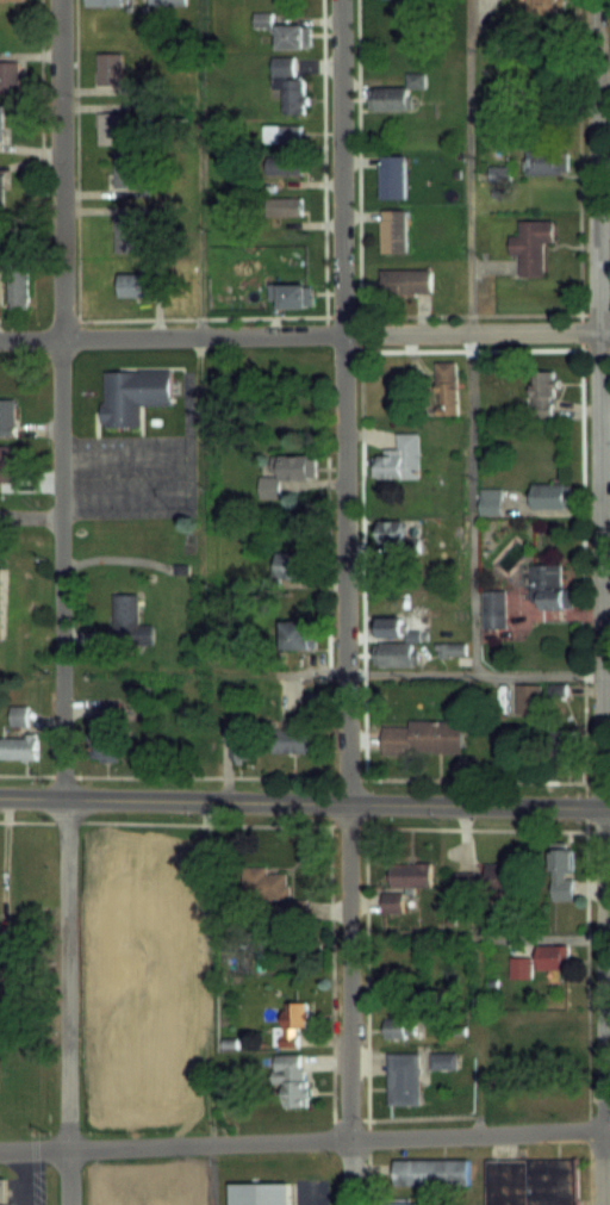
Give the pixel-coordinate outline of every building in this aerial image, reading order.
[(528,16),(562,16),(562,0),(528,0),(528,16)] [(256,14),(256,26),(270,26),(270,14),(256,14)] [(312,23),(278,23),(278,47),(312,47),(312,23)] [(98,85),(123,85),(123,52),(98,52),(98,85)] [(274,55),(274,88),(285,88),(285,113),(308,112),(308,77),(295,77),(295,55),(274,55)] [(19,92),(19,60),(0,60),(0,92),(19,92)] [(409,109),(409,87),(369,87),(369,109),(409,109)] [(123,111),(98,111),(98,144),(123,144),(123,111)] [(265,144),(302,144),(302,123),(265,123),(265,144)] [(556,173),(556,148),(527,148),(527,173),(556,173)] [(116,186),(141,186),(141,150),(116,150),(116,186)] [(406,155),(381,155),(381,197),(406,197),(406,155)] [(273,215),(303,215),(303,182),(273,182),(273,215)] [(407,209),(382,209),(382,252),(407,252),(407,209)] [(116,252),(143,252),(143,215),(116,215),(116,252)] [(512,234),(512,255),(521,255),(521,275),(546,275),(546,242),(556,242),(556,220),(521,220),(521,234),(512,234)] [(29,259),(8,259),(8,308),(29,308),(29,259)] [(432,269),(384,269),(384,293),(432,293),(432,269)] [(121,296),(152,296),(152,272),(121,272),(121,296)] [(313,284),(272,284),(272,297),(280,297),(280,307),(313,307),(313,284)] [(457,360),(438,360),(438,414),(457,414),(457,360)] [(168,367),(168,403),(137,403),(137,424),(101,424),(101,421),(98,421),(98,400),(101,400),(101,367),(168,367)] [(532,414),(557,414),(557,371),(532,371),(532,414)] [(16,435),(16,398),(0,398),(0,435),(16,435)] [(420,477),(420,432),(397,432),(397,447),(384,447),(384,456),(375,456),(375,477),(420,477)] [(16,445),(0,445),(0,484),(16,484),(16,445)] [(282,481),(312,482),(312,456),(276,455),(276,476),(261,476),(260,498),(281,498),(282,481)] [(573,507),(573,483),(533,483),(533,507),(573,507)] [(501,514),(501,491),(484,491),(484,514),(501,514)] [(380,543),(406,543),(406,520),(380,520),(380,543)] [(278,577),(317,577),(317,552),(278,552),(278,577)] [(375,584),(399,584),(399,561),(375,561),(375,584)] [(533,563),(533,608),(572,608),(572,585),(563,585),(563,563),(533,563)] [(483,590),(483,627),(506,627),(506,590),(483,590)] [(140,593),(114,592),(114,643),(154,643),(154,623),(140,623),(140,593)] [(380,617),(380,639),(381,639),(381,665),(416,665),(416,643),(422,643),(422,631),(405,631),(405,617),(380,617)] [(317,650),(317,620),(285,620),(285,650),(317,650)] [(548,706),(567,706),(567,684),(548,684),(548,706)] [(121,700),(101,700),(101,718),(92,717),(91,760),(120,761),(121,700)] [(12,725),(29,725),(29,704),(12,704),(12,725)] [(463,720),(410,719),(410,727),(383,727),(383,752),(463,753),(463,720)] [(548,759),(580,759),(580,728),(548,728),(548,759)] [(234,760),(255,760),(255,731),(234,731),(234,760)] [(309,751),(309,731),(271,731),(271,751),(309,751)] [(39,736),(1,736),(1,759),(39,759),(39,736)] [(552,900),(574,900),(574,841),(552,841),(552,900)] [(392,863),(392,887),(432,887),(432,863),(392,863)] [(519,863),(485,863),(485,871),(455,872),(455,895),(519,895),(519,863)] [(290,868),(245,869),(246,899),(285,899),(286,921),(308,920),(307,899),(290,899),(290,868)] [(382,892),(382,912),(403,912),(403,892),(382,892)] [(571,945),(537,945),(537,968),(571,968),(571,945)] [(510,979),(532,979),(532,957),(510,957),(510,979)] [(274,1026),(274,1046),(298,1046),(298,1027),(308,1027),(308,1001),(284,1001),(284,1026),(274,1026)] [(385,1037),(419,1037),(419,1015),(385,1015),(385,1037)] [(277,1053),(278,1108),(307,1107),(306,1052),(277,1053)] [(389,1104),(420,1104),(420,1052),(389,1052),(389,1104)] [(436,1053),(436,1067),(455,1067),(455,1053),(436,1053)] [(397,1158),(397,1187),(470,1187),(470,1158),(397,1158)] [(578,1158),(491,1159),(491,1204),(579,1204),(578,1158)] [(13,1203),(7,1203),(7,1179),(0,1179),(0,1204),(13,1204),(13,1203)] [(232,1183),(232,1204),(291,1204),(291,1183),(232,1183)]
